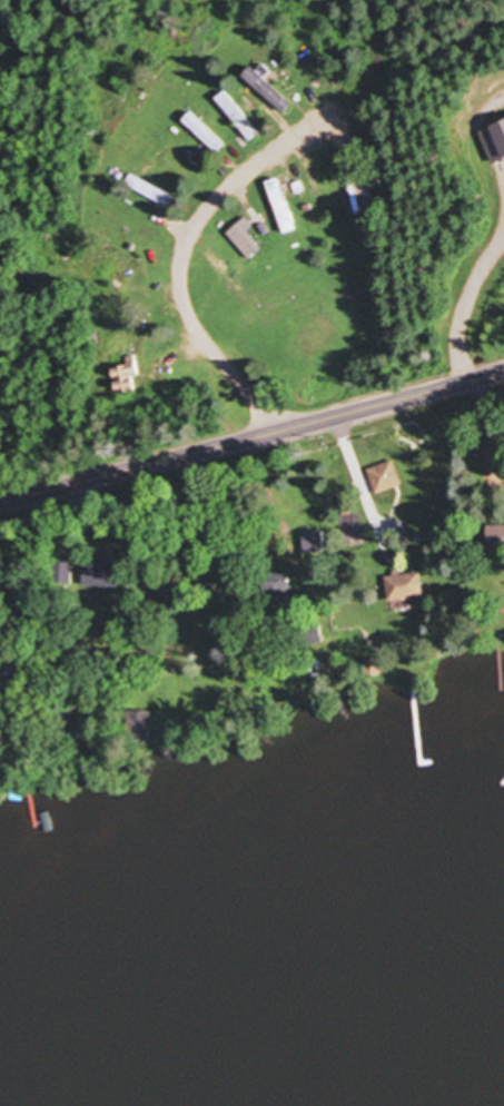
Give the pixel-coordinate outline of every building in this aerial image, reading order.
[(294,105),(260,74),(259,74),(252,68),(244,77),(285,115),(294,105)] [(262,135),(225,93),(216,101),(253,143),(262,135)] [(225,146),(192,113),(184,121),(217,154),(225,146)] [(370,171),(348,177),(358,218),(380,212),(370,171)] [(128,186),(171,208),(175,199),(132,177),(128,186)] [(249,232),(255,227),(247,217),(228,235),(251,261),(264,249),(249,232)] [(118,395),(136,392),(134,379),(140,378),(137,363),(113,367),(118,395)] [(404,486),(394,461),(369,471),(378,496),(404,486)] [(488,526),(488,554),(503,554),(503,526),(488,526)] [(328,532),(306,532),(306,555),(328,555),(328,532)] [(117,594),(125,570),(91,559),(84,582),(117,594)] [(76,564),(54,564),(54,584),(76,584),(76,564)] [(387,576),(390,602),(424,599),(422,573),(387,576)] [(290,575),(256,575),(256,607),(290,607),(290,575)] [(152,711),(128,711),(128,741),(152,741),(152,711)]
